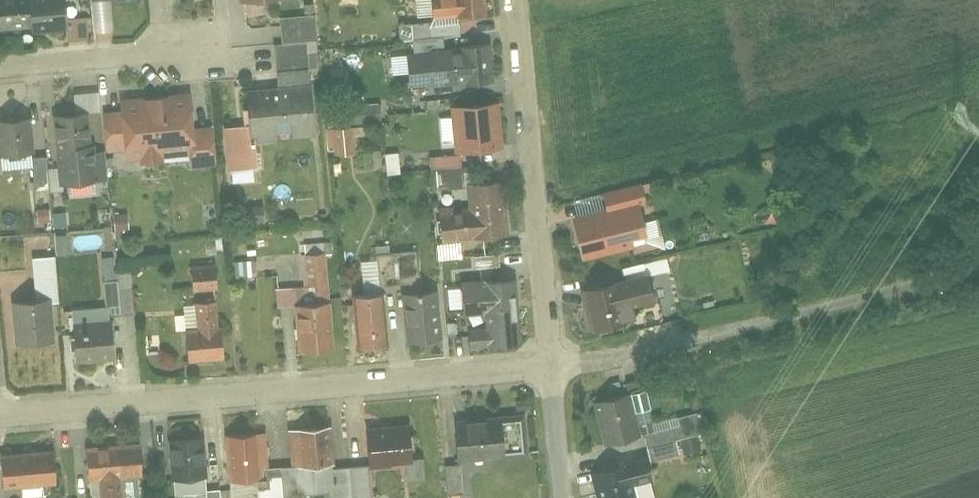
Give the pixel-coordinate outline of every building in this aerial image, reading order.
[(38,27),(35,0),(1,0),(4,30),(38,27)] [(72,29),(70,0),(35,0),(38,27),(38,32),(72,29)] [(243,9),(289,5),(288,0),(242,0),(243,9)] [(459,20),(459,24),(489,21),(487,0),(433,0),(435,22),(459,20)] [(416,23),(403,23),(404,40),(417,39),(416,23)] [(495,86),(491,45),(410,53),(414,93),(495,86)] [(317,86),(250,92),(254,146),(322,140),(317,86)] [(199,130),(195,93),(159,96),(165,160),(192,158),(193,171),(219,169),(216,128),(199,130)] [(165,160),(159,96),(123,100),(124,113),(106,114),(110,156),(128,154),(128,163),(144,162),(145,171),(166,169),(165,160)] [(504,152),(500,102),(453,107),(458,156),(504,152)] [(339,125),(331,125),(331,150),(353,150),(353,110),(339,110),(339,125)] [(96,113),(56,116),(59,151),(99,147),(96,113)] [(35,118),(0,121),(0,134),(2,161),(38,158),(35,118)] [(99,147),(59,151),(63,186),(102,182),(99,147)] [(437,168),(437,188),(465,187),(464,167),(437,168)] [(469,186),(472,210),(442,213),(444,242),(510,236),(505,183),(469,186)] [(643,207),(573,223),(583,265),(653,250),(643,207)] [(62,252),(107,250),(106,231),(61,233),(62,252)] [(367,260),(369,288),(385,287),(383,259),(367,260)] [(198,291),(228,287),(224,262),(194,266),(198,291)] [(485,346),(521,342),(516,278),(459,283),(462,316),(482,314),(485,346)] [(618,283),(583,292),(594,338),(630,329),(618,283)] [(404,291),(409,344),(442,341),(437,288),(404,291)] [(353,295),(358,349),(390,346),(385,292),(353,295)] [(184,333),(187,365),(226,361),(221,301),(195,303),(198,332),(184,333)] [(14,305),(18,348),(55,345),(51,302),(14,305)] [(296,307),(300,355),(338,351),(334,303),(296,307)] [(75,327),(78,366),(116,362),(113,324),(75,327)] [(628,395),(596,404),(610,451),(642,442),(628,395)] [(523,417),(455,423),(458,459),(526,453),(523,417)] [(414,425),(367,429),(371,473),(418,469),(414,425)] [(335,427),(290,431),(294,473),(338,469),(335,427)] [(265,434),(227,438),(232,490),(270,487),(265,434)] [(205,436),(172,439),(176,485),(209,482),(205,436)] [(127,481),(146,479),(142,440),(88,445),(92,484),(101,483),(103,497),(129,497),(127,481)] [(56,453),(3,458),(6,496),(59,491),(56,453)] [(592,478),(597,497),(630,497),(629,495),(656,487),(649,462),(592,478)] [(452,497),(468,497),(466,464),(451,464),(452,497)] [(225,488),(210,490),(212,497),(227,497),(225,488)]
